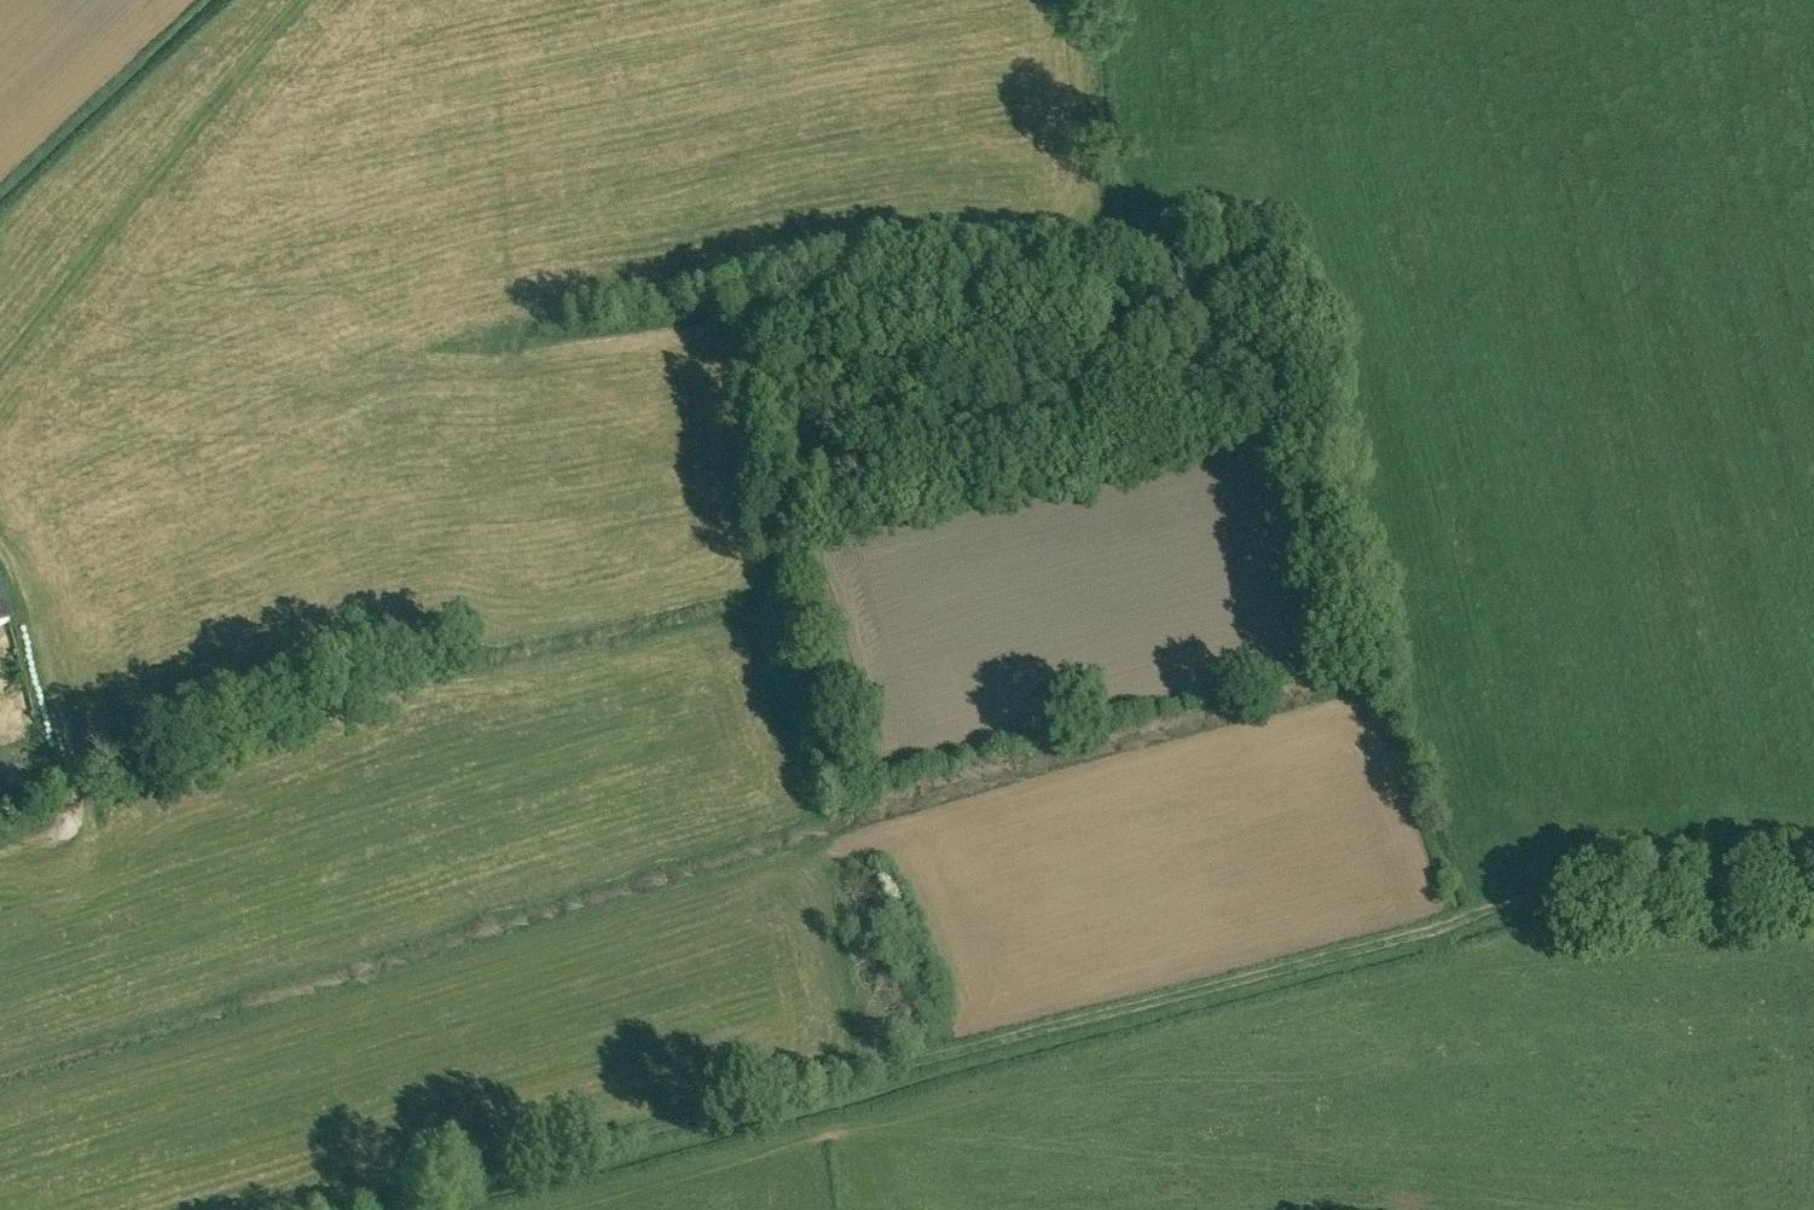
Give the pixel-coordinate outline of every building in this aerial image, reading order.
[(12,625),(0,581),(0,628),(12,625)]
